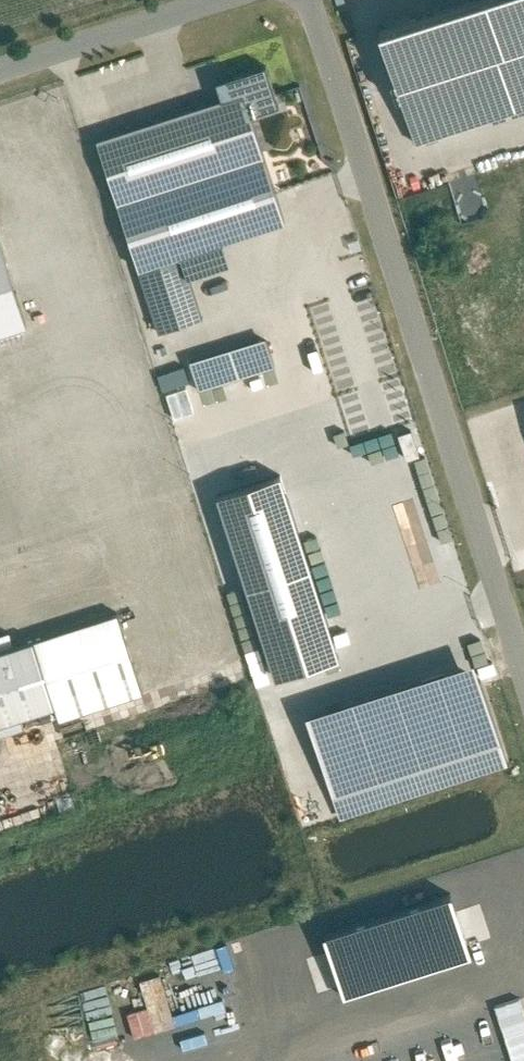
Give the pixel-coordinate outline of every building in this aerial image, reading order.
[(380,20),(417,137),(523,104),(523,0),(444,0),(380,20)] [(244,87),(96,135),(159,329),(201,316),(188,274),(230,260),(224,240),(287,220),(244,87)] [(0,236),(0,330),(27,321),(0,236)] [(275,366),(265,334),(189,358),(199,389),(275,366)] [(156,373),(162,389),(192,377),(186,362),(156,373)] [(212,490),(264,678),(334,659),(281,471),(212,490)] [(118,610),(34,636),(55,704),(59,718),(144,691),(118,610)] [(0,633),(0,645),(10,642),(7,631),(0,633)] [(0,647),(0,721),(55,704),(34,636),(0,647)] [(501,743),(474,657),(307,710),(334,796),(501,743)]
